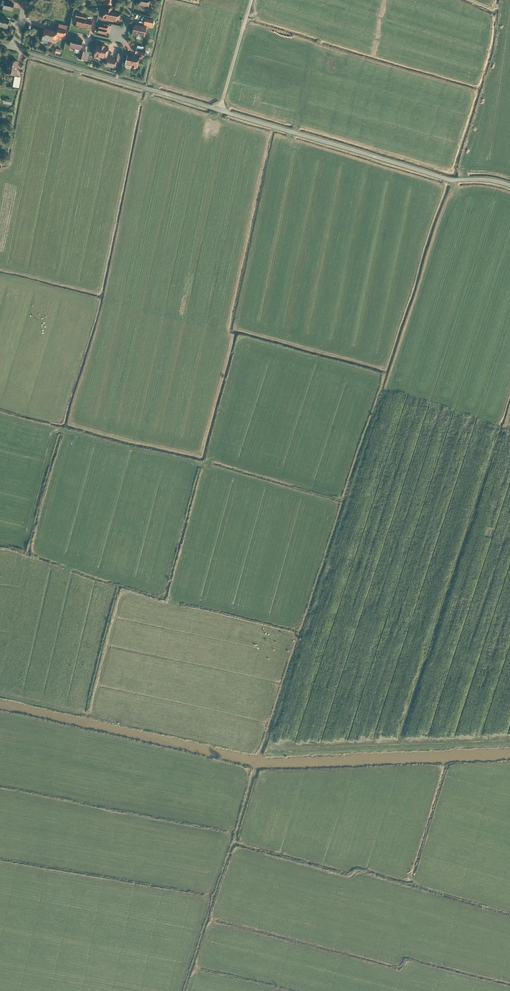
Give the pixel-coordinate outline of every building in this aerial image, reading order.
[(2,8),(12,11),(14,2),(4,0),(2,8)] [(105,7),(103,18),(113,20),(114,19),(119,20),(121,11),(112,9),(113,7),(107,6),(107,8),(105,7)] [(76,25),(83,26),(84,25),(91,26),(92,19),(86,18),(78,16),(76,25)] [(145,17),(144,23),(152,25),(153,18),(145,17)] [(9,20),(0,18),(0,26),(7,28),(9,20)] [(147,25),(135,23),(132,33),(144,36),(147,25)] [(42,39),(55,42),(57,35),(58,31),(57,31),(44,28),(42,39)] [(58,28),(57,31),(58,31),(57,35),(65,37),(66,29),(58,28)] [(70,46),(81,48),(83,38),(72,36),(70,46)] [(95,56),(106,58),(108,47),(105,46),(106,45),(100,44),(100,45),(97,44),(95,56)] [(80,50),(78,57),(85,59),(86,51),(80,50)] [(134,54),(134,55),(128,54),(126,63),(132,64),(131,66),(137,68),(140,55),(134,54)] [(115,67),(117,59),(108,57),(106,65),(115,67)] [(7,59),(5,73),(15,75),(18,61),(7,59)]
